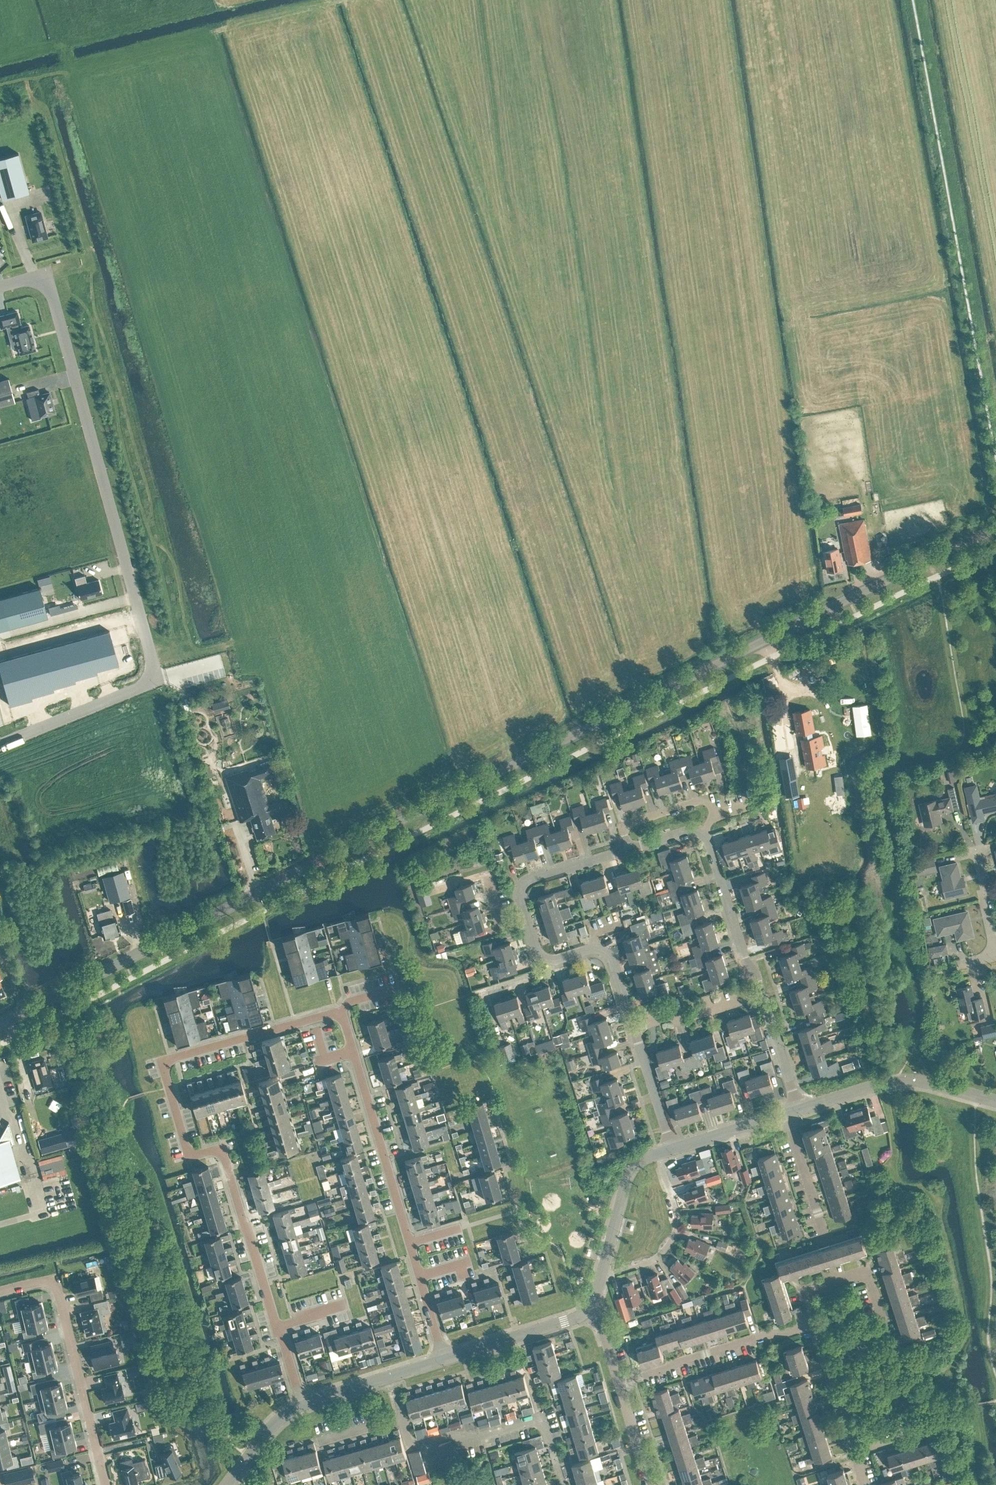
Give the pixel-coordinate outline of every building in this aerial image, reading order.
[(29,191),(18,153),(0,158),(0,192),(2,198),(29,191)] [(42,220),(40,211),(26,215),(33,241),(47,237),(46,234),(47,234),(43,219),(42,220)] [(16,311),(0,315),(0,328),(12,324),(15,337),(13,337),(15,346),(17,345),(19,354),(35,349),(28,324),(19,327),(18,323),(19,323),(16,311)] [(15,401),(8,377),(0,379),(0,405),(15,401)] [(40,394),(38,388),(26,391),(28,397),(34,396),(39,416),(55,412),(49,391),(40,394)] [(843,506),(845,515),(862,512),(861,503),(843,506)] [(873,559),(865,518),(839,523),(846,559),(848,559),(849,563),(873,559)] [(828,570),(842,568),(838,548),(824,551),(828,570)] [(50,574),(37,578),(39,585),(52,581),(50,574)] [(85,575),(74,578),(79,598),(101,592),(98,580),(87,583),(85,575)] [(0,598),(0,629),(48,616),(40,587),(0,598)] [(59,603),(48,606),(50,614),(61,611),(59,603)] [(118,663),(109,630),(0,660),(0,671),(9,704),(32,698),(31,695),(54,689),(53,687),(75,681),(74,678),(97,672),(96,669),(118,663)] [(212,702),(214,710),(229,706),(227,698),(212,702)] [(871,733),(867,704),(853,706),(857,735),(871,733)] [(810,708),(794,711),(798,733),(803,732),(804,738),(802,738),(807,767),(814,766),(814,765),(821,763),(821,764),(825,764),(823,754),(821,754),(820,746),(823,746),(821,735),(813,736),(812,730),(814,730),(810,708)] [(699,762),(705,781),(710,779),(709,776),(716,774),(711,760),(717,759),(713,747),(703,750),(706,760),(699,762)] [(705,781),(699,762),(694,763),(691,754),(680,758),(686,777),(691,775),(693,781),(700,779),(701,782),(705,781)] [(680,779),(686,777),(680,758),(669,761),(672,770),(666,772),(672,791),(677,790),(676,787),(682,785),(680,779)] [(257,837),(274,831),(269,811),(277,809),(275,802),(267,805),(259,777),(274,772),(271,761),(256,766),(256,768),(249,770),(248,769),(225,776),(239,821),(250,817),(257,837)] [(794,762),(781,764),(782,769),(787,797),(798,795),(795,778),(796,778),(794,766),(794,762)] [(208,764),(200,767),(204,778),(212,775),(208,764)] [(672,791),(666,772),(660,774),(657,765),(646,768),(650,780),(656,778),(660,792),(667,790),(668,793),(672,791)] [(950,782),(956,781),(956,780),(957,779),(954,767),(951,768),(951,769),(947,770),(950,782)] [(630,788),(635,807),(640,805),(639,802),(646,800),(642,787),(647,785),(643,773),(633,776),(636,786),(630,788)] [(635,807),(630,788),(624,790),(621,780),(610,784),(614,796),(620,794),(624,807),(630,805),(631,808),(635,807)] [(977,783),(964,786),(968,802),(967,802),(970,815),(971,814),(972,822),(985,819),(984,812),(994,809),(995,807),(995,808),(995,792),(994,795),(991,796),(991,794),(980,796),(977,783)] [(958,806),(955,794),(953,786),(947,788),(949,796),(936,799),(919,803),(924,823),(940,819),(939,811),(943,810),(944,811),(952,809),(952,808),(958,806)] [(799,808),(806,807),(804,796),(797,797),(799,808)] [(592,812),(597,830),(602,829),(601,826),(608,824),(604,811),(609,809),(606,797),(595,800),(598,810),(592,812)] [(597,830),(592,812),(586,814),(583,804),(572,808),(576,820),(582,818),(586,831),(593,829),(593,832),(597,830)] [(556,830),(562,849),(567,847),(566,844),(573,842),(568,829),(574,827),(570,815),(560,818),(563,828),(556,830)] [(562,849),(556,830),(551,832),(548,822),(537,826),(540,838),(546,836),(550,849),(557,847),(558,850),(562,849)] [(535,840),(540,838),(537,826),(526,829),(530,839),(523,841),(529,859),(533,858),(532,855),(539,853),(535,840)] [(759,827),(754,829),(760,848),(762,854),(769,852),(769,854),(783,850),(775,826),(767,829),(767,828),(760,830),(759,827)] [(754,850),(760,848),(754,829),(750,830),(751,833),(744,835),(753,861),(757,859),(754,850)] [(529,859),(523,841),(517,843),(514,833),(503,836),(507,848),(513,847),(517,860),(524,858),(524,861),(529,859)] [(753,861),(744,835),(738,837),(737,834),(732,836),(738,855),(745,853),(748,862),(753,861)] [(732,857),(738,855),(732,836),(728,837),(729,840),(723,842),(731,868),(736,866),(732,857)] [(674,871),(690,866),(687,855),(673,859),(670,847),(658,851),(663,867),(672,864),(674,871)] [(960,876),(956,862),(940,866),(944,880),(942,881),(944,890),(941,891),(942,897),(966,892),(962,876),(960,876)] [(674,871),(670,872),(672,877),(666,879),(670,890),(682,887),(680,881),(694,877),(690,866),(674,871)] [(632,887),(633,887),(639,885),(642,895),(652,891),(648,879),(643,881),(638,868),(627,871),(632,887)] [(637,901),(633,887),(632,887),(627,871),(616,875),(620,888),(615,890),(619,902),(630,899),(631,903),(637,901)] [(123,872),(104,878),(111,902),(130,896),(123,872)] [(741,898),(760,892),(764,890),(762,884),(767,882),(764,872),(752,875),(754,881),(740,886),(742,892),(739,893),(741,898)] [(619,902),(615,890),(609,892),(604,874),(592,878),(597,894),(604,892),(608,905),(619,902)] [(592,896),(597,894),(592,878),(582,881),(586,894),(580,896),(584,909),(595,905),(592,896)] [(451,907),(464,903),(462,898),(475,894),(473,887),(476,886),(474,881),(456,887),(458,894),(448,897),(451,907)] [(85,892),(96,889),(95,882),(83,885),(85,892)] [(572,886),(566,888),(569,898),(575,896),(572,886)] [(419,889),(422,903),(433,901),(430,887),(419,889)] [(685,904),(701,899),(697,888),(684,892),(682,887),(670,890),(673,901),(683,898),(685,904)] [(542,908),(557,903),(555,896),(565,893),(563,889),(538,897),(542,908)] [(762,909),(775,906),(771,895),(762,898),(760,892),(741,898),(742,902),(745,901),(747,908),(761,903),(762,909)] [(126,913),(134,911),(130,898),(122,900),(126,913)] [(680,924),(697,919),(695,913),(704,910),(701,899),(685,904),(687,910),(677,913),(680,924)] [(928,910),(926,902),(918,904),(920,911),(928,910)] [(466,921),(485,915),(484,911),(481,911),(479,905),(465,909),(464,903),(451,907),(455,918),(461,916),(463,922),(466,921)] [(545,919),(570,910),(569,906),(559,909),(557,903),(542,908),(545,919)] [(751,931),(770,925),(768,919),(778,916),(775,906),(762,909),(764,914),(751,919),(753,926),(750,927),(751,931)] [(113,917),(110,908),(96,913),(104,938),(120,933),(115,916),(113,917)] [(665,918),(673,916),(671,909),(663,911),(665,918)] [(549,930),(564,924),(562,918),(572,915),(570,910),(545,919),(549,930)] [(972,934),(967,911),(934,918),(938,933),(958,929),(960,937),(972,934)] [(371,924),(368,912),(335,921),(339,934),(371,924)] [(486,919),(485,915),(466,921),(463,922),(465,928),(459,930),(459,931),(454,932),(457,942),(474,937),(472,931),(486,927),(484,920),(486,919)] [(931,918),(923,920),(925,926),(932,925),(931,918)] [(624,939),(627,950),(642,944),(649,942),(647,937),(650,936),(645,919),(630,924),(634,935),(624,939)] [(699,936),(715,931),(712,920),(698,925),(697,919),(680,924),(684,934),(697,930),(699,936)] [(371,924),(339,934),(340,938),(348,936),(350,943),(375,937),(371,924)] [(564,924),(549,930),(552,941),(577,933),(576,927),(566,931),(564,924)] [(770,925),(751,931),(753,935),(756,934),(758,941),(771,937),(773,943),(785,939),(782,928),(772,931),(770,925)] [(317,940),(314,928),(281,937),(285,949),(317,940)] [(695,956),(707,952),(705,947),(718,942),(715,931),(699,936),(700,942),(691,945),(695,956)] [(345,958),(346,957),(378,948),(375,937),(350,943),(352,951),(344,953),(345,958)] [(288,961),(311,955),(312,954),(310,947),(318,944),(317,940),(285,949),(288,961)] [(498,957),(517,951),(515,947),(512,948),(510,941),(497,946),(495,940),(483,944),(486,954),(492,952),(494,959),(498,957)] [(780,968),(799,962),(797,957),(807,954),(805,948),(811,947),(809,941),(803,942),(791,946),(793,952),(780,956),(782,963),(779,964),(780,968)] [(437,944),(439,951),(446,949),(444,942),(437,944)] [(930,956),(947,952),(945,943),(928,947),(930,956)] [(637,965),(657,958),(654,948),(644,951),(642,944),(627,950),(631,961),(636,959),(637,965)] [(378,948),(346,957),(345,958),(349,970),(381,961),(378,948)] [(518,956),(517,951),(498,957),(494,959),(496,965),(490,967),(493,977),(505,974),(506,975),(518,972),(516,964),(517,964),(515,957),(518,956)] [(709,970),(726,965),(722,954),(709,958),(707,952),(695,956),(698,966),(707,963),(709,970)] [(311,955),(288,961),(291,973),(322,965),(324,964),(323,959),(315,961),(312,954),(311,955)] [(638,983),(653,978),(651,972),(661,969),(657,958),(637,965),(639,970),(634,972),(638,983)] [(802,980),(814,976),(811,966),(801,969),(799,962),(780,968),(782,973),(785,972),(787,979),(800,974),(802,980)] [(324,964),(322,965),(291,973),(295,985),(327,976),(324,964)] [(467,975),(477,972),(475,965),(465,968),(467,975)] [(726,965),(709,970),(711,976),(702,979),(705,989),(718,986),(716,980),(729,976),(726,965)] [(573,972),(579,991),(585,989),(588,999),(605,994),(601,981),(590,985),(586,971),(579,974),(578,971),(573,972)] [(238,975),(218,981),(217,981),(220,993),(221,993),(253,984),(249,972),(238,975)] [(573,993),(579,991),(573,972),(569,974),(570,976),(563,978),(568,992),(562,994),(566,1006),(576,1003),(573,993)] [(791,1002),(809,996),(808,990),(817,987),(814,976),(802,980),(804,986),(790,990),(793,997),(790,998),(791,1002)] [(653,978),(638,983),(641,994),(655,990),(657,996),(668,992),(665,981),(655,984),(653,978)] [(680,992),(686,990),(684,983),(677,985),(680,992)] [(253,984),(221,993),(220,993),(221,998),(230,996),(232,1003),(256,996),(253,984)] [(536,986),(542,1005),(549,1003),(552,1012),(563,1009),(559,997),(553,999),(549,985),(542,987),(541,984),(536,986)] [(975,1002),(971,985),(956,988),(959,1001),(958,1002),(960,1010),(967,1008),(969,1018),(986,1014),(983,1000),(975,1002)] [(536,1007),(542,1005),(536,986),(532,987),(533,990),(527,992),(531,1005),(525,1007),(529,1019),(539,1016),(536,1007)] [(199,1000),(195,987),(163,997),(166,1009),(199,1000)] [(505,996),(511,1015),(517,1013),(520,1022),(525,1021),(517,995),(511,997),(510,994),(505,996)] [(806,1009),(810,1020),(824,1016),(823,1015),(827,1014),(822,999),(818,1001),(815,999),(814,995),(809,996),(791,1002),(792,1007),(795,1006),(797,1012),(806,1009)] [(227,1017),(259,1008),(256,996),(232,1003),(234,1011),(226,1013),(227,1017)] [(505,1017),(511,1015),(505,996),(501,997),(502,1000),(495,1002),(503,1028),(508,1026),(505,1017)] [(170,1021),(193,1014),(194,1014),(192,1006),(200,1004),(199,1000),(166,1009),(170,1021)] [(259,1008),(227,1017),(230,1030),(263,1021),(259,1008)] [(738,1017),(743,1032),(750,1030),(753,1040),(756,1039),(760,1050),(768,1047),(765,1036),(763,1037),(760,1025),(754,1026),(750,1013),(738,1017)] [(193,1014),(170,1021),(173,1033),(204,1024),(205,1024),(204,1019),(196,1021),(194,1014),(193,1014)] [(370,1034),(386,1030),(384,1022),(390,1020),(388,1016),(367,1022),(370,1034)] [(594,1033),(613,1027),(612,1023),(609,1024),(607,1017),(593,1021),(591,1016),(579,1019),(583,1030),(592,1027),(594,1033)] [(801,1036),(798,1037),(800,1041),(818,1036),(817,1030),(826,1027),(825,1022),(827,1021),(825,1017),(824,1017),(824,1016),(810,1020),(811,1026),(799,1030),(801,1036)] [(738,1034),(743,1032),(738,1017),(727,1020),(732,1033),(726,1035),(730,1047),(741,1044),(738,1034)] [(995,1034),(995,1025),(995,1022),(981,1026),(983,1037),(995,1034)] [(205,1024),(204,1024),(173,1033),(176,1045),(209,1036),(205,1024)] [(853,1032),(851,1026),(844,1028),(846,1034),(853,1032)] [(590,1052),(602,1049),(600,1043),(613,1039),(611,1033),(614,1032),(613,1027),(594,1033),(590,1034),(592,1041),(587,1042),(590,1052)] [(374,1047),(390,1042),(387,1034),(393,1032),(392,1028),(386,1030),(370,1034),(374,1047)] [(569,1030),(555,1033),(556,1042),(571,1039),(569,1030)] [(701,1037),(706,1052),(712,1050),(715,1060),(726,1057),(722,1045),(717,1046),(713,1033),(701,1037)] [(264,1051),(283,1046),(280,1035),(261,1041),(264,1051)] [(806,1051),(832,1043),(830,1039),(820,1042),(818,1036),(800,1041),(801,1046),(804,1045),(806,1051)] [(700,1054),(706,1052),(701,1037),(690,1040),(695,1053),(689,1055),(692,1067),(703,1064),(700,1054)] [(857,1048),(855,1041),(848,1043),(850,1050),(857,1048)] [(503,1060),(515,1056),(511,1042),(499,1046),(503,1060)] [(520,1044),(523,1053),(530,1051),(527,1042),(520,1044)] [(807,1063),(825,1057),(823,1051),(833,1048),(832,1043),(806,1051),(808,1058),(805,1059),(807,1063)] [(692,1067),(689,1055),(683,1057),(679,1044),(668,1047),(673,1063),(679,1061),(682,1071),(692,1067)] [(267,1061),(285,1056),(283,1046),(264,1051),(267,1061)] [(667,1065),(673,1063),(668,1047),(657,1051),(661,1064),(655,1066),(659,1078),(670,1074),(667,1065)] [(602,1049),(590,1052),(593,1064),(599,1062),(601,1067),(603,1068),(624,1061),(622,1056),(619,1057),(617,1050),(604,1055),(602,1049)] [(381,1071),(397,1066),(395,1059),(401,1057),(399,1052),(378,1059),(381,1071)] [(285,1056),(267,1061),(270,1072),(289,1066),(285,1056)] [(47,1068),(44,1057),(30,1062),(33,1072),(31,1073),(35,1088),(54,1083),(49,1068),(47,1068)] [(825,1057),(807,1063),(808,1068),(811,1067),(813,1074),(839,1066),(837,1061),(827,1064),(825,1057)] [(842,1064),(844,1070),(860,1065),(858,1057),(852,1059),(853,1060),(842,1064)] [(573,1059),(566,1061),(569,1069),(575,1067),(573,1059)] [(732,1065),(730,1059),(723,1061),(725,1067),(732,1065)] [(757,1075),(762,1091),(773,1087),(769,1074),(775,1072),(771,1060),(760,1063),(763,1073),(757,1075)] [(62,1065),(57,1067),(61,1080),(66,1079),(62,1065)] [(403,1065),(397,1066),(381,1071),(385,1084),(401,1079),(398,1071),(404,1069),(403,1065)] [(295,1066),(281,1070),(283,1076),(297,1071),(295,1066)] [(762,1091),(757,1075),(751,1077),(748,1067),(737,1070),(741,1082),(747,1081),(751,1094),(762,1091)] [(412,1070),(414,1076),(421,1075),(419,1068),(412,1070)] [(328,1090),(344,1085),(341,1073),(325,1077),(319,1079),(322,1088),(315,1090),(316,1093),(328,1090)] [(605,1093),(623,1088),(622,1084),(619,1084),(617,1078),(604,1082),(601,1073),(588,1077),(589,1078),(585,1079),(587,1085),(591,1084),(593,1091),(603,1088),(605,1093)] [(261,1092),(279,1086),(276,1076),(258,1081),(261,1092)] [(670,1085),(668,1078),(660,1081),(662,1087),(670,1085)] [(719,1093),(724,1109),(735,1105),(731,1092),(737,1090),(733,1078),(722,1081),(725,1091),(719,1093)] [(230,1082),(236,1101),(246,1098),(245,1094),(241,1079),(230,1082)] [(414,1094),(411,1086),(418,1084),(416,1080),(395,1086),(398,1099),(414,1094)] [(432,1081),(422,1084),(424,1090),(434,1087),(432,1081)] [(226,1104),(236,1101),(230,1082),(220,1085),(226,1104)] [(216,1107),(226,1104),(220,1085),(210,1088),(216,1107)] [(332,1102),(348,1097),(344,1085),(328,1090),(332,1102)] [(724,1109),(719,1093),(713,1095),(710,1085),(699,1089),(703,1100),(709,1099),(713,1112),(724,1109)] [(264,1102),(282,1096),(279,1086),(261,1092),(264,1102)] [(206,1110),(216,1107),(210,1088),(200,1091),(206,1110)] [(601,1113),(612,1109),(611,1104),(624,1100),(622,1094),(622,1093),(625,1092),(623,1088),(605,1093),(602,1094),(604,1101),(597,1103),(601,1113)] [(698,1102),(703,1100),(699,1089),(689,1092),(692,1101),(686,1103),(691,1119),(702,1115),(698,1102)] [(195,1113),(206,1110),(200,1091),(190,1094),(195,1113)] [(418,1106),(415,1098),(421,1096),(421,1094),(420,1092),(414,1094),(398,1099),(402,1111),(418,1106)] [(267,1112),(285,1106),(282,1096),(264,1102),(267,1112)] [(691,1119),(686,1103),(679,1105),(676,1096),(666,1099),(670,1111),(675,1109),(680,1123),(691,1119)] [(336,1114),(351,1110),(348,1097),(332,1102),(334,1108),(331,1109),(330,1112),(323,1114),(324,1118),(336,1114)] [(470,1118),(485,1113),(482,1101),(466,1105),(470,1118)] [(421,1119),(421,1118),(419,1110),(425,1109),(424,1104),(418,1106),(402,1111),(406,1123),(421,1119)] [(270,1122),(288,1116),(285,1106),(267,1112),(270,1122)] [(856,1109),(861,1126),(867,1124),(869,1129),(874,1128),(875,1133),(888,1129),(885,1120),(881,1121),(878,1113),(871,1116),(867,1106),(856,1109)] [(615,1127),(634,1121),(633,1117),(630,1118),(628,1111),(614,1115),(612,1109),(601,1113),(604,1124),(614,1121),(615,1127)] [(855,1128),(861,1126),(856,1109),(844,1113),(848,1123),(842,1125),(846,1137),(857,1133),(855,1128)] [(339,1127),(355,1122),(351,1110),(336,1114),(337,1120),(333,1122),(333,1124),(326,1126),(327,1130),(339,1127)] [(437,1121),(445,1119),(443,1112),(435,1114),(437,1121)] [(473,1130),(489,1126),(485,1113),(470,1118),(473,1130)] [(261,1135),(273,1132),(291,1126),(288,1116),(270,1122),(272,1127),(260,1130),(261,1135)] [(425,1131),(422,1123),(429,1121),(427,1117),(421,1118),(421,1119),(406,1123),(409,1136),(425,1131)] [(810,1153),(814,1152),(830,1146),(824,1125),(832,1123),(831,1117),(811,1123),(812,1129),(803,1132),(810,1153)] [(20,1177),(10,1142),(14,1141),(8,1121),(0,1136),(0,1182),(20,1177)] [(634,1121),(615,1127),(612,1128),(614,1134),(608,1136),(611,1147),(623,1143),(621,1138),(635,1133),(633,1127),(636,1126),(634,1121)] [(343,1139),(359,1135),(355,1122),(339,1127),(343,1139)] [(433,1136),(441,1134),(442,1139),(449,1137),(445,1124),(431,1129),(432,1133),(433,1136)] [(276,1142),(294,1136),(291,1126),(273,1132),(276,1142)] [(477,1143),(493,1138),(489,1126),(473,1130),(477,1143)] [(42,1153),(80,1142),(76,1127),(37,1138),(42,1153)] [(425,1131),(409,1136),(413,1148),(429,1143),(426,1135),(432,1133),(431,1129),(425,1131)] [(359,1135),(343,1139),(347,1152),(362,1147),(359,1135)] [(294,1136),(276,1142),(279,1152),(297,1147),(294,1136)] [(481,1155),(496,1150),(493,1138),(477,1143),(481,1155)] [(872,1162),(867,1144),(861,1146),(866,1163),(872,1162)] [(734,1153),(732,1146),(722,1150),(724,1156),(721,1157),(726,1171),(741,1166),(736,1152),(734,1153)] [(817,1161),(833,1156),(830,1146),(814,1152),(817,1161)] [(701,1157),(711,1154),(709,1148),(699,1151),(701,1157)] [(496,1150),(481,1155),(484,1167),(500,1163),(496,1150)] [(62,1151),(39,1158),(43,1172),(66,1165),(62,1151)] [(364,1151),(356,1153),(340,1158),(344,1171),(359,1166),(357,1158),(365,1156),(364,1151)] [(599,1162),(608,1159),(606,1152),(597,1155),(599,1162)] [(762,1167),(778,1162),(775,1152),(758,1157),(762,1167)] [(408,1172),(424,1168),(421,1160),(427,1158),(426,1154),(404,1160),(408,1172)] [(820,1171),(836,1166),(833,1156),(817,1161),(820,1171)] [(683,1165),(676,1167),(679,1177),(686,1175),(687,1177),(700,1173),(705,1171),(701,1157),(696,1159),(695,1158),(682,1162),(683,1165)] [(765,1177),(781,1172),(778,1162),(762,1167),(765,1177)] [(318,1164),(320,1175),(326,1174),(324,1163),(318,1164)] [(368,1164),(359,1166),(344,1171),(347,1183),(363,1178),(361,1171),(369,1168),(368,1164)] [(195,1182),(211,1177),(207,1165),(192,1170),(194,1178),(182,1182),(183,1186),(195,1182)] [(411,1185),(427,1180),(425,1172),(431,1170),(429,1166),(424,1168),(408,1172),(411,1185)] [(823,1181),(840,1175),(836,1166),(820,1171),(823,1181)] [(267,1182),(267,1181),(264,1173),(270,1171),(269,1167),(247,1174),(251,1186),(267,1182)] [(743,1182),(752,1179),(748,1167),(740,1170),(743,1182)] [(482,1187),(497,1182),(493,1170),(478,1174),(482,1187)] [(768,1187),(784,1182),(781,1172),(765,1177),(768,1187)] [(826,1190),(843,1185),(840,1175),(823,1181),(826,1190)] [(199,1194),(215,1189),(211,1177),(195,1182),(199,1194)] [(351,1195),(366,1191),(363,1178),(347,1183),(351,1195)] [(415,1197),(431,1192),(428,1184),(434,1183),(433,1178),(427,1180),(411,1185),(415,1197)] [(270,1194),(268,1186),(274,1184),(273,1179),(267,1181),(267,1182),(251,1186),(255,1198),(270,1194)] [(323,1189),(329,1187),(327,1179),(321,1181),(323,1189)] [(485,1199),(501,1195),(497,1182),(482,1187),(485,1199)] [(771,1197),(787,1191),(784,1182),(768,1187),(771,1197)] [(695,1202),(708,1198),(703,1183),(690,1187),(690,1189),(684,1191),(687,1202),(694,1200),(695,1202)] [(829,1200),(846,1195),(843,1185),(826,1190),(829,1200)] [(203,1206),(218,1202),(215,1189),(199,1194),(203,1206)] [(354,1207),(370,1203),(366,1191),(351,1195),(354,1207)] [(435,1205),(434,1205),(432,1197),(438,1195),(437,1191),(431,1192),(415,1197),(419,1210),(435,1205)] [(774,1206),(791,1201),(787,1191),(771,1197),(774,1206)] [(270,1194),(255,1198),(258,1211),(274,1206),(271,1198),(278,1196),(276,1192),(270,1194)] [(832,1210),(849,1205),(846,1195),(829,1200),(832,1210)] [(316,1200),(318,1205),(330,1201),(329,1196),(316,1200)] [(457,1198),(450,1200),(453,1213),(460,1211),(457,1198)] [(777,1216),(794,1211),(791,1201),(774,1206),(777,1216)] [(206,1218),(222,1214),(218,1202),(203,1206),(206,1218)] [(370,1203),(354,1207),(358,1220),(374,1215),(370,1203)] [(435,1205),(419,1210),(422,1222),(438,1217),(436,1209),(442,1207),(440,1203),(434,1205),(435,1205)] [(717,1213),(731,1211),(730,1203),(716,1204),(717,1213)] [(849,1205),(832,1210),(835,1220),(852,1214),(849,1205)] [(335,1212),(333,1206),(323,1209),(325,1215),(335,1212)] [(292,1221),(291,1221),(289,1213),(295,1211),(294,1207),(272,1213),(276,1226),(292,1221)] [(309,1216),(318,1213),(317,1207),(307,1210),(309,1216)] [(713,1227),(713,1212),(699,1211),(699,1214),(692,1214),(692,1225),(698,1225),(698,1227),(713,1227)] [(780,1226),(797,1221),(794,1211),(777,1216),(780,1226)] [(198,1235),(226,1227),(222,1214),(206,1218),(209,1228),(197,1231),(198,1235)] [(295,1233),(293,1225),(299,1223),(298,1219),(291,1221),(292,1221),(276,1226),(280,1238),(295,1233)] [(797,1221),(780,1226),(783,1236),(800,1231),(797,1221)] [(355,1239),(370,1234),(367,1222),(351,1226),(355,1239)] [(322,1227),(316,1228),(319,1240),(325,1238),(322,1227)] [(299,1245),(296,1237),(302,1235),(301,1231),(295,1233),(280,1238),(283,1250),(299,1245)] [(868,1248),(873,1247),(867,1231),(862,1232),(868,1248)] [(500,1248),(515,1244),(512,1232),(496,1236),(500,1248)] [(374,1247),(370,1234),(355,1239),(358,1251),(374,1247)] [(208,1252),(223,1247),(219,1235),(204,1240),(208,1252)] [(816,1250),(778,1262),(781,1271),(784,1279),(821,1267),(822,1267),(826,1266),(831,1264),(835,1263),(842,1261),(867,1253),(865,1249),(861,1236),(837,1244),(829,1246),(826,1247),(820,1249),(816,1250)] [(695,1240),(689,1237),(685,1247),(691,1250),(690,1252),(703,1258),(710,1243),(696,1238),(695,1240)] [(726,1250),(729,1242),(717,1237),(713,1245),(726,1250)] [(302,1249),(306,1248),(305,1243),(299,1245),(283,1250),(287,1262),(295,1260),(302,1258),(302,1257),(300,1249),(302,1249)] [(515,1244),(500,1248),(504,1261),(519,1256),(515,1244)] [(880,1261),(905,1253),(903,1249),(895,1251),(893,1245),(876,1250),(880,1261)] [(211,1264),(227,1260),(223,1247),(208,1252),(211,1264)] [(374,1247),(358,1251),(362,1264),(378,1259),(374,1247)] [(329,1253),(322,1255),(326,1269),(334,1267),(329,1253)] [(883,1272),(900,1267),(898,1260),(906,1258),(905,1253),(880,1261),(883,1272)] [(295,1260),(287,1262),(290,1275),(306,1270),(304,1262),(310,1260),(308,1256),(302,1257),(302,1258),(295,1260)] [(337,1271),(345,1269),(346,1269),(342,1256),(333,1259),(335,1262),(337,1271)] [(683,1263),(678,1258),(670,1266),(675,1271),(673,1273),(684,1283),(695,1271),(685,1261),(683,1263)] [(515,1276),(530,1272),(527,1259),(511,1264),(515,1276)] [(227,1260),(211,1264),(215,1277),(230,1272),(227,1260)] [(384,1278),(400,1274),(396,1261),(380,1266),(383,1274),(376,1276),(378,1280),(384,1278)] [(886,1283),(911,1275),(910,1270),(902,1273),(900,1267),(883,1272),(886,1283)] [(518,1289),(534,1284),(530,1272),(515,1276),(518,1289)] [(779,1272),(762,1278),(775,1320),(792,1314),(791,1311),(798,1309),(797,1306),(790,1308),(779,1272)] [(652,1297),(666,1292),(662,1279),(659,1280),(657,1273),(647,1276),(649,1283),(648,1283),(652,1297)] [(388,1291),(403,1286),(400,1274),(384,1278),(386,1286),(380,1288),(381,1293),(388,1291)] [(890,1294),(906,1288),(904,1282),(913,1279),(911,1275),(886,1283),(890,1294)] [(89,1292),(91,1299),(103,1297),(101,1288),(97,1289),(93,1276),(73,1281),(76,1295),(89,1292)] [(228,1293),(244,1288),(240,1276),(224,1280),(228,1293)] [(346,1286),(352,1284),(349,1277),(344,1279),(346,1286)] [(635,1287),(633,1281),(622,1284),(625,1290),(622,1291),(625,1299),(616,1301),(622,1319),(632,1316),(628,1304),(642,1300),(637,1286),(635,1287)] [(485,1285),(490,1301),(502,1298),(498,1282),(485,1285)] [(676,1286),(683,1298),(689,1295),(682,1283),(676,1286)] [(534,1284),(518,1289),(522,1301),(538,1296),(534,1284)] [(478,1305),(490,1301),(485,1285),(473,1289),(478,1305)] [(391,1303),(407,1298),(403,1286),(388,1291),(390,1299),(376,1303),(366,1306),(367,1310),(391,1303)] [(682,1299),(674,1286),(668,1290),(675,1303),(682,1299)] [(107,1290),(109,1297),(122,1294),(120,1287),(107,1290)] [(244,1288),(228,1293),(232,1305),(248,1301),(244,1288)] [(893,1304),(918,1297),(917,1292),(908,1295),(906,1288),(890,1294),(893,1304)] [(453,1312),(465,1309),(463,1302),(461,1293),(448,1296),(453,1312)] [(28,1296),(14,1299),(19,1320),(24,1318),(44,1313),(41,1302),(30,1305),(28,1296)] [(441,1316),(453,1312),(448,1296),(436,1300),(441,1316)] [(729,1302),(737,1327),(749,1324),(746,1315),(752,1313),(746,1297),(740,1299),(743,1307),(737,1309),(734,1301),(729,1302)] [(897,1315),(913,1310),(911,1304),(920,1301),(918,1297),(893,1304),(897,1315)] [(395,1315),(410,1311),(407,1298),(391,1303),(394,1311),(387,1313),(389,1317),(395,1315)] [(95,1308),(80,1311),(86,1334),(102,1330),(100,1320),(104,1319),(102,1313),(109,1311),(106,1299),(93,1302),(95,1308)] [(727,1331),(737,1327),(729,1302),(725,1304),(728,1312),(721,1314),(727,1331)] [(727,1331),(721,1314),(715,1316),(712,1308),(708,1309),(716,1334),(727,1331)] [(229,1326),(245,1321),(241,1309),(226,1314),(229,1326)] [(705,1338),(716,1334),(708,1309),(703,1311),(706,1319),(700,1321),(705,1338)] [(900,1326),(925,1318),(924,1314),(915,1317),(913,1310),(897,1315),(900,1326)] [(398,1327),(414,1323),(410,1311),(395,1315),(397,1323),(391,1325),(392,1329),(398,1328),(398,1327)] [(44,1313),(24,1318),(19,1320),(23,1337),(35,1334),(34,1328),(47,1325),(44,1313)] [(705,1338),(700,1321),(693,1323),(690,1315),(686,1316),(694,1341),(705,1338)] [(683,1345),(694,1341),(686,1316),(682,1318),(684,1326),(678,1328),(683,1345)] [(643,1326),(652,1323),(650,1317),(641,1320),(643,1326)] [(925,1318),(900,1326),(904,1338),(920,1332),(918,1325),(927,1323),(925,1318)] [(233,1338),(249,1334),(245,1321),(229,1326),(233,1338)] [(683,1345),(678,1328),(671,1330),(669,1322),(664,1323),(672,1348),(683,1345)] [(402,1340),(418,1335),(414,1323),(398,1327),(398,1328),(401,1336),(395,1337),(396,1342),(402,1340)] [(661,1351),(662,1351),(672,1348),(664,1323),(660,1324),(663,1333),(656,1335),(657,1340),(657,1339),(661,1351)] [(375,1334),(387,1331),(385,1324),(373,1328),(375,1334)] [(358,1329),(362,1345),(375,1342),(370,1326),(358,1329)] [(350,1349),(345,1333),(338,1335),(335,1327),(330,1329),(332,1334),(325,1336),(329,1350),(336,1348),(337,1353),(350,1349)] [(925,1338),(937,1334),(935,1327),(922,1331),(925,1338)] [(135,1345),(132,1329),(119,1332),(123,1348),(135,1345)] [(350,1349),(362,1345),(358,1329),(345,1333),(350,1349)] [(306,1336),(311,1352),(324,1348),(319,1332),(306,1336)] [(249,1334),(233,1338),(237,1351),(252,1346),(249,1334)] [(402,1340),(404,1348),(398,1350),(399,1354),(421,1348),(418,1335),(402,1340)] [(299,1355),(311,1352),(306,1336),(294,1340),(299,1355)] [(386,1344),(384,1336),(378,1338),(380,1346),(386,1344)] [(26,1348),(27,1353),(29,1359),(54,1353),(51,1342),(38,1345),(36,1339),(22,1342),(24,1349),(26,1348)] [(664,1357),(662,1351),(661,1351),(657,1339),(657,1340),(636,1346),(642,1364),(650,1361),(651,1366),(657,1364),(656,1359),(664,1357)] [(93,1354),(91,1354),(94,1368),(119,1362),(116,1348),(114,1349),(112,1340),(90,1345),(93,1354)] [(537,1357),(555,1352),(552,1340),(533,1346),(537,1357)] [(804,1352),(802,1345),(784,1350),(791,1372),(809,1366),(806,1359),(810,1357),(808,1351),(804,1352)] [(540,1368),(558,1363),(555,1352),(537,1357),(540,1368)] [(54,1353),(29,1359),(33,1377),(45,1374),(43,1368),(56,1365),(54,1353)] [(366,1365),(364,1358),(358,1360),(360,1367),(366,1365)] [(745,1363),(753,1388),(758,1386),(755,1378),(761,1376),(762,1379),(769,1377),(764,1359),(757,1361),(757,1359),(745,1363)] [(266,1363),(271,1380),(283,1376),(279,1360),(266,1363)] [(145,1372),(143,1363),(134,1365),(136,1374),(145,1372)] [(258,1383),(271,1380),(266,1363),(253,1367),(258,1383)] [(558,1363),(540,1368),(543,1379),(561,1374),(558,1363)] [(749,1389),(753,1388),(745,1363),(734,1366),(740,1383),(746,1381),(749,1389)] [(2,1366),(6,1380),(13,1379),(9,1364),(2,1366)] [(733,1385),(740,1383),(734,1366),(724,1369),(731,1394),(736,1393),(733,1385)] [(253,1367),(241,1371),(246,1387),(258,1383),(253,1367)] [(727,1396),(731,1394),(724,1369),(713,1373),(718,1389),(724,1387),(727,1396)] [(601,1378),(599,1370),(593,1372),(595,1380),(601,1378)] [(121,1382),(119,1382),(117,1371),(103,1374),(106,1385),(100,1387),(104,1403),(125,1398),(121,1382)] [(307,1379),(317,1376),(316,1371),(305,1374),(307,1379)] [(776,1382),(782,1380),(780,1371),(773,1373),(776,1382)] [(711,1391),(718,1389),(713,1373),(702,1376),(710,1401),(714,1400),(711,1391)] [(576,1374),(560,1379),(560,1376),(550,1379),(552,1386),(559,1384),(561,1390),(580,1385),(576,1374)] [(513,1378),(518,1396),(529,1393),(524,1375),(513,1378)] [(451,1386),(456,1405),(467,1401),(462,1383),(457,1384),(455,1376),(450,1378),(452,1386),(451,1386)] [(705,1403),(710,1401),(702,1376),(691,1380),(696,1396),(703,1394),(705,1403)] [(507,1400),(518,1396),(513,1378),(502,1381),(507,1400)] [(788,1378),(782,1380),(776,1382),(778,1388),(789,1384),(788,1378)] [(786,1397),(811,1389),(807,1378),(791,1383),(793,1390),(785,1393),(786,1397)] [(32,1393),(36,1392),(38,1399),(63,1393),(60,1382),(48,1385),(46,1379),(29,1383),(32,1393)] [(456,1405),(451,1386),(446,1387),(445,1384),(443,1384),(442,1380),(437,1382),(440,1389),(445,1408),(456,1405)] [(496,1403),(507,1400),(502,1381),(491,1384),(496,1403)] [(26,1388),(25,1382),(17,1384),(18,1390),(26,1388)] [(604,1389),(603,1382),(594,1385),(596,1391),(604,1389)] [(485,1406),(496,1403),(491,1384),(480,1388),(485,1406)] [(564,1401),(583,1396),(580,1385),(561,1390),(564,1401)] [(434,1411),(429,1392),(423,1394),(421,1386),(416,1388),(419,1395),(418,1395),(423,1414),(434,1411)] [(655,1404),(680,1396),(678,1391),(670,1394),(668,1387),(651,1392),(655,1404)] [(474,1409),(485,1406),(480,1388),(469,1391),(474,1409)] [(423,1414),(418,1395),(412,1397),(410,1389),(405,1391),(407,1399),(412,1417),(423,1414)] [(434,1411),(445,1408),(440,1389),(429,1392),(434,1411)] [(798,1405),(814,1400),(811,1389),(786,1397),(787,1402),(796,1399),(798,1405)] [(66,1405),(63,1393),(38,1399),(41,1411),(66,1405)] [(568,1412),(586,1407),(583,1396),(564,1401),(568,1412)] [(675,1409),(673,1403),(681,1400),(680,1396),(655,1404),(658,1415),(663,1414),(663,1413),(675,1409)] [(134,1402),(136,1409),(151,1405),(149,1398),(134,1402)] [(793,1419),(818,1411),(814,1400),(798,1405),(800,1412),(791,1415),(793,1419)] [(610,1408),(608,1401),(601,1403),(603,1410),(610,1408)] [(115,1421),(110,1423),(113,1437),(135,1432),(131,1417),(129,1418),(126,1407),(111,1411),(113,1418),(114,1418),(115,1421)] [(571,1423),(589,1418),(586,1407),(568,1412),(571,1423)] [(666,1424),(691,1416),(690,1412),(681,1414),(679,1407),(675,1409),(663,1413),(663,1414),(666,1424)] [(805,1427),(821,1422),(818,1411),(793,1419),(794,1423),(803,1421),(805,1427)] [(491,1424),(499,1422),(497,1412),(488,1415),(491,1424)] [(669,1435),(686,1430),(684,1423),(692,1420),(691,1416),(666,1424),(669,1435)] [(480,1428),(489,1425),(487,1417),(477,1419),(480,1428)] [(574,1434),(592,1429),(589,1418),(571,1423),(574,1434)] [(56,1419),(44,1422),(38,1423),(40,1433),(46,1431),(48,1439),(73,1433),(70,1422),(57,1425),(56,1419)] [(7,1438),(5,1428),(9,1427),(8,1420),(0,1422),(0,1440),(7,1438)] [(449,1423),(451,1429),(462,1426),(460,1420),(449,1423)] [(429,1435),(425,1422),(420,1424),(422,1430),(416,1432),(417,1438),(420,1438),(429,1435)] [(800,1441),(825,1433),(821,1422),(805,1427),(807,1434),(798,1436),(800,1441)] [(429,1435),(439,1432),(438,1428),(437,1425),(427,1428),(429,1435)] [(389,1439),(395,1459),(407,1456),(398,1428),(393,1429),(395,1434),(394,1434),(395,1437),(389,1439)] [(577,1445),(595,1440),(592,1429),(574,1434),(566,1436),(568,1442),(576,1440),(577,1445)] [(673,1446),(698,1438),(697,1433),(688,1436),(686,1430),(669,1435),(673,1446)] [(395,1459),(389,1439),(387,1431),(382,1433),(383,1437),(382,1438),(383,1441),(379,1442),(384,1463),(395,1459)] [(73,1433),(48,1439),(52,1457),(65,1454),(64,1447),(76,1445),(73,1433)] [(812,1449),(828,1444),(825,1433),(800,1441),(801,1445),(810,1442),(812,1449)] [(384,1463),(379,1442),(376,1434),(371,1436),(373,1440),(369,1441),(370,1444),(368,1445),(373,1466),(384,1463)] [(518,1463),(539,1456),(537,1448),(544,1446),(541,1434),(529,1437),(532,1446),(515,1451),(518,1463)] [(612,1447),(621,1444),(619,1436),(609,1439),(612,1447)] [(373,1466),(368,1445),(365,1437),(361,1439),(363,1446),(357,1448),(363,1469),(373,1466)] [(10,1449),(7,1438),(0,1440),(0,1451),(10,1449)] [(676,1456),(693,1451),(691,1445),(699,1442),(698,1438),(673,1446),(676,1456)] [(924,1442),(931,1466),(936,1465),(933,1457),(941,1454),(936,1439),(924,1442)] [(441,1449),(452,1445),(451,1440),(439,1443),(441,1449)] [(595,1440),(577,1445),(580,1456),(599,1451),(595,1440)] [(305,1452),(311,1473),(322,1469),(316,1449),(317,1449),(315,1441),(310,1442),(312,1450),(305,1452)] [(363,1469),(357,1448),(354,1441),(348,1442),(350,1447),(348,1447),(349,1450),(346,1451),(352,1472),(363,1469)] [(787,1444),(789,1450),(797,1447),(796,1441),(787,1444)] [(927,1467),(931,1466),(924,1442),(912,1446),(917,1462),(925,1459),(927,1467)] [(311,1473),(305,1452),(303,1444),(298,1446),(299,1451),(298,1453),(298,1454),(294,1455),(300,1476),(311,1473)] [(352,1472),(346,1451),(343,1444),(339,1445),(340,1450),(341,1453),(335,1455),(341,1475),(352,1472)] [(828,1444),(812,1449),(814,1455),(805,1458),(807,1463),(815,1460),(832,1455),(828,1444)] [(442,1454),(454,1451),(452,1445),(441,1449),(442,1454)] [(909,1464),(917,1462),(912,1446),(900,1450),(907,1474),(912,1472),(909,1464)] [(341,1475),(335,1455),(333,1447),(328,1448),(330,1456),(324,1458),(329,1478),(341,1475)] [(159,1462),(150,1464),(153,1476),(165,1473),(166,1475),(177,1469),(164,1448),(154,1454),(159,1462)] [(300,1476),(294,1455),(292,1448),(287,1449),(290,1457),(283,1458),(289,1479),(300,1476)] [(10,1449),(0,1451),(0,1463),(5,1462),(12,1460),(11,1455),(10,1449)] [(410,1458),(422,1454),(420,1449),(409,1452),(410,1458)] [(500,1455),(498,1449),(490,1451),(491,1457),(500,1455)] [(903,1475),(907,1474),(900,1450),(888,1454),(892,1469),(901,1467),(903,1475)] [(444,1460),(456,1456),(454,1451),(442,1454),(444,1460)] [(680,1467),(705,1459),(703,1455),(695,1458),(693,1451),(676,1456),(680,1467)] [(12,1460),(5,1462),(6,1467),(18,1464),(16,1454),(11,1455),(12,1460)] [(412,1463),(423,1460),(422,1454),(410,1458),(412,1463)] [(456,1456),(444,1460),(446,1465),(452,1463),(457,1462),(456,1456)] [(522,1473),(542,1467),(539,1456),(518,1463),(522,1473)] [(119,1460),(125,1484),(133,1484),(138,1484),(136,1479),(148,1476),(144,1458),(132,1461),(131,1457),(119,1460)] [(576,1474),(598,1468),(597,1463),(593,1464),(591,1458),(572,1463),(576,1474)] [(61,1459),(47,1463),(48,1470),(63,1466),(61,1459)] [(683,1478),(700,1473),(698,1467),(706,1464),(705,1459),(680,1467),(683,1478)] [(413,1469),(425,1465),(423,1460),(412,1463),(413,1469)] [(425,1465),(413,1469),(415,1474),(426,1471),(425,1465)] [(7,1484),(10,1484),(33,1479),(30,1466),(4,1473),(7,1484)] [(822,1483),(823,1484),(849,1484),(845,1473),(852,1471),(851,1468),(844,1470),(843,1468),(836,1470),(834,1466),(826,1468),(830,1480),(822,1483)] [(883,1479),(890,1476),(887,1466),(879,1469),(883,1479)] [(525,1484),(546,1478),(542,1467),(522,1473),(525,1484)] [(601,1479),(598,1468),(576,1474),(579,1484),(580,1484),(601,1479)] [(942,1471),(944,1479),(952,1477),(949,1468),(942,1471)] [(84,1479),(82,1480),(80,1472),(72,1474),(71,1469),(62,1471),(65,1484),(69,1484),(70,1484),(85,1484),(84,1479)] [(429,1471),(417,1475),(419,1484),(424,1482),(432,1480),(430,1474),(429,1471)] [(712,1481),(710,1477),(702,1479),(700,1473),(683,1478),(685,1484),(700,1484),(712,1481)] [(897,1482),(905,1480),(903,1475),(880,1483),(880,1484),(897,1484),(897,1482)] [(804,1476),(796,1478),(799,1484),(807,1484),(804,1476)]
